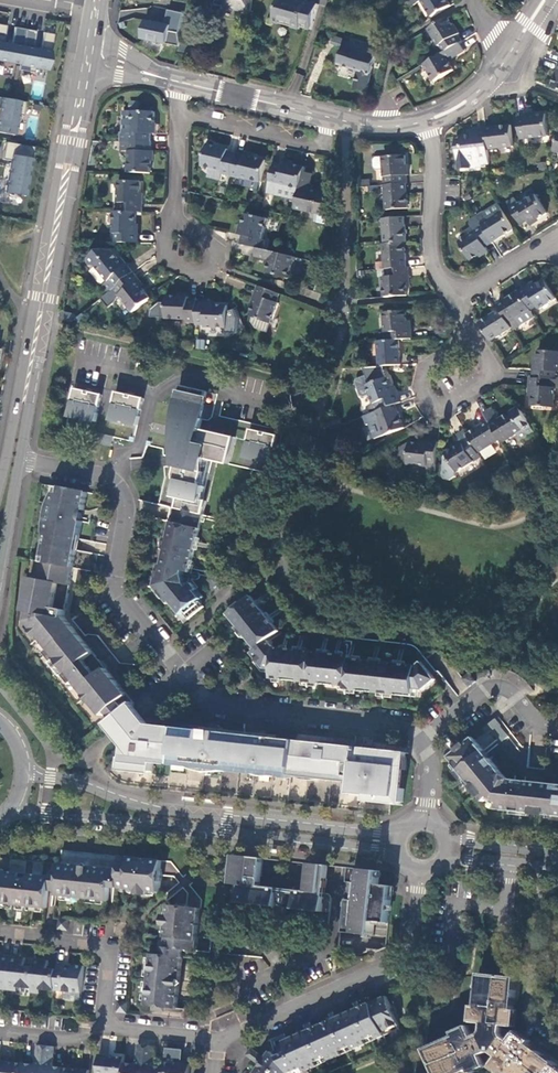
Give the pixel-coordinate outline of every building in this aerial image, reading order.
[(217,5),(225,6),(224,9),(252,13),(254,0),(218,0),(217,5)] [(300,0),(281,0),(276,21),(302,28),(303,27),(312,29),(320,5),(300,0)] [(432,17),(451,5),(448,0),(407,0),(412,7),(422,0),(432,17)] [(175,46),(183,13),(166,9),(162,23),(141,18),(136,37),(175,46)] [(449,17),(430,29),(444,53),(462,42),(463,41),(449,17)] [(374,24),(358,19),(355,27),(372,32),(374,24)] [(26,29),(15,27),(12,44),(4,43),(7,26),(0,25),(0,61),(20,65),(26,29)] [(37,31),(26,29),(20,65),(19,70),(35,73),(36,68),(48,71),(55,35),(44,33),(41,50),(34,48),(37,31)] [(380,48),(348,40),(340,65),(359,72),(356,89),(368,91),(380,48)] [(444,53),(427,64),(437,81),(455,69),(449,60),(466,50),(462,42),(444,53)] [(187,44),(185,53),(192,54),(194,46),(187,44)] [(0,97),(0,132),(15,135),(18,115),(23,116),(26,102),(0,97)] [(124,142),(154,143),(155,135),(157,135),(157,114),(127,113),(127,134),(124,134),(123,142),(124,142)] [(548,115),(519,118),(522,140),(550,137),(548,115)] [(511,128),(487,131),(487,136),(490,152),(513,149),(511,128)] [(487,136),(487,131),(477,132),(477,137),(470,138),(463,139),(457,140),(461,171),(472,170),(472,171),(484,170),(483,168),(491,167),(490,158),(490,152),(487,136)] [(3,159),(10,160),(5,190),(25,193),(34,147),(6,142),(3,159)] [(131,173),(153,174),(154,143),(124,142),(124,153),(131,153),(131,173)] [(233,178),(238,155),(230,153),(230,150),(209,146),(204,167),(225,173),(224,176),(233,178)] [(267,162),(238,155),(233,178),(242,180),(243,178),(262,183),(263,183),(267,162)] [(377,170),(385,170),(386,185),(387,185),(407,183),(408,183),(406,156),(376,159),(374,161),(375,168),(377,170)] [(302,191),(305,175),(307,170),(286,165),(285,167),(276,164),(271,186),(280,189),(281,186),(302,191)] [(332,218),(333,195),(311,191),(314,177),(305,175),(302,191),(297,211),(318,215),(332,218)] [(262,183),(243,178),(242,180),(240,187),(260,192),(262,183)] [(122,212),(138,213),(145,213),(145,203),(142,203),(142,182),(121,182),(120,204),(122,204),(122,212)] [(407,183),(387,185),(386,185),(388,210),(410,209),(407,183)] [(549,214),(537,195),(521,205),(519,202),(511,208),(524,226),(530,222),(533,224),(549,214)] [(500,204),(478,218),(494,242),(516,229),(500,204)] [(117,234),(117,243),(141,243),(141,234),(138,234),(138,213),(122,212),(116,212),(115,234),(117,234)] [(244,236),(242,244),(258,249),(265,250),(267,241),(265,241),(269,220),(247,215),(242,236),(244,236)] [(331,226),(332,218),(318,215),(316,222),(331,226)] [(405,243),(407,242),(404,218),(382,219),(384,244),(405,243)] [(488,249),(495,244),(494,242),(478,218),(471,222),(475,228),(475,229),(478,233),(461,244),(472,263),(490,252),(488,249)] [(385,269),(386,269),(407,268),(405,243),(384,244),(382,245),(385,269)] [(265,250),(258,249),(256,256),(271,260),(269,273),(290,278),(296,257),(293,256),(265,250)] [(117,288),(135,274),(129,266),(126,268),(113,252),(99,250),(89,259),(89,263),(92,267),(95,268),(96,267),(110,283),(104,287),(110,294),(117,288)] [(320,264),(318,278),(326,278),(327,266),(320,264)] [(386,298),(407,296),(406,276),(409,276),(409,268),(407,268),(386,269),(387,278),(384,278),(386,298)] [(135,274),(117,288),(123,295),(121,297),(135,313),(153,298),(140,283),(141,281),(135,274)] [(546,280),(529,290),(527,287),(520,291),(533,311),(539,307),(541,310),(557,299),(546,280)] [(282,295),(260,286),(256,296),(259,296),(251,316),(254,317),(273,324),(281,305),(278,304),(282,295)] [(520,291),(499,305),(502,311),(513,329),(515,331),(536,317),(533,311),(520,291)] [(199,303),(199,301),(190,300),(190,298),(169,298),(168,319),(189,321),(189,323),(198,323),(199,303)] [(209,303),(199,303),(198,323),(197,325),(207,325),(207,328),(228,330),(229,306),(209,305),(209,303)] [(502,311),(480,325),(492,342),(513,329),(502,311)] [(392,340),(400,340),(414,338),(413,331),(409,331),(407,312),(386,313),(387,332),(391,332),(392,340)] [(273,324),(254,317),(252,322),(256,330),(269,333),(273,324)] [(381,367),(402,366),(400,340),(392,340),(379,341),(381,367)] [(535,378),(557,380),(557,372),(557,353),(540,351),(539,371),(535,371),(535,378)] [(373,414),(375,413),(396,405),(401,403),(398,396),(396,397),(388,379),(370,386),(367,377),(357,381),(356,384),(361,398),(364,399),(371,397),(375,405),(370,407),(373,414)] [(533,378),(532,386),(536,387),(535,397),(534,407),(557,408),(557,389),(557,380),(535,378),(533,378)] [(184,385),(177,412),(181,413),(178,426),(188,428),(183,447),(188,449),(187,453),(210,458),(232,463),(239,437),(205,428),(208,418),(204,417),(210,391),(184,385)] [(90,390),(79,388),(75,407),(73,415),(84,417),(85,416),(88,417),(88,418),(100,421),(106,394),(95,391),(92,404),(87,402),(90,390)] [(92,404),(95,391),(90,390),(87,402),(92,404)] [(132,394),(120,392),(114,419),(125,421),(126,420),(130,421),(130,422),(141,425),(147,398),(136,395),(133,406),(134,407),(134,410),(127,408),(128,406),(129,406),(132,394)] [(133,406),(136,395),(132,394),(129,406),(128,406),(127,408),(134,410),(134,407),(133,406)] [(386,437),(405,430),(396,405),(375,413),(385,437),(386,437)] [(515,412),(494,425),(503,441),(505,443),(525,429),(515,412)] [(494,425),(491,422),(469,435),(471,439),(481,455),(503,441),(494,425)] [(281,435),(255,429),(249,456),(259,459),(259,457),(265,459),(265,460),(275,462),(281,435)] [(117,437),(99,433),(97,439),(97,440),(115,445),(117,437)] [(481,455),(471,439),(447,454),(459,473),(483,458),(481,455)] [(437,472),(440,443),(432,443),(432,446),(412,444),(411,466),(428,468),(428,471),(437,472)] [(411,466),(412,444),(403,448),(401,464),(411,466)] [(187,453),(182,452),(179,465),(183,466),(181,477),(207,483),(210,471),(207,470),(210,458),(187,453)] [(182,497),(178,511),(165,509),(165,512),(162,522),(164,522),(151,580),(152,582),(180,617),(184,614),(189,620),(205,608),(200,601),(205,598),(193,584),(188,588),(185,584),(182,576),(182,572),(190,574),(203,517),(205,517),(210,500),(206,499),(210,486),(207,485),(207,483),(181,477),(181,480),(183,480),(178,496),(182,497)] [(48,544),(45,562),(74,568),(84,521),(74,519),(77,508),(86,510),(89,492),(60,486),(56,504),(53,503),(51,516),(56,517),(51,544),(48,544)] [(84,521),(86,510),(77,508),(74,519),(84,521)] [(41,636),(52,650),(77,631),(65,617),(74,568),(45,562),(42,579),(33,578),(26,611),(31,613),(30,621),(36,629),(34,630),(40,638),(41,636)] [(94,564),(92,571),(100,573),(102,565),(94,564)] [(223,583),(216,575),(209,581),(215,589),(222,584),(223,583)] [(252,598),(228,617),(256,652),(252,654),(267,673),(273,673),(272,679),(348,687),(348,690),(405,697),(406,693),(414,694),(414,690),(423,691),(437,681),(422,663),(417,666),(351,659),(351,656),(275,648),(270,641),(281,632),(253,597),(252,598)] [(94,703),(104,717),(109,713),(115,720),(133,705),(135,704),(128,696),(110,673),(77,631),(52,650),(49,653),(55,661),(54,663),(65,677),(68,677),(74,684),(78,682),(87,694),(86,696),(92,703),(94,703)] [(478,682),(477,681),(472,674),(464,680),(470,687),(478,682)] [(133,705),(115,720),(109,724),(110,725),(134,706),(133,705)] [(116,733),(127,746),(147,722),(140,713),(134,706),(110,725),(116,733)] [(496,729),(493,731),(502,743),(509,737),(496,720),(491,724),(496,729)] [(120,783),(131,787),(290,805),(297,742),(244,737),(210,733),(170,729),(151,727),(147,722),(127,746),(107,771),(110,774),(112,777),(117,781),(120,783)] [(509,780),(474,738),(449,757),(462,772),(464,770),(471,778),(468,780),(487,803),(491,798),(502,804),(500,810),(513,812),(513,808),(522,809),(522,812),(557,817),(557,814),(557,785),(509,780)] [(290,805),(392,816),(393,806),(394,803),(406,804),(407,790),(402,789),(404,770),(406,770),(408,754),(382,751),(349,748),(318,744),(297,742),(290,805)] [(62,850),(61,861),(61,863),(62,864),(119,870),(121,856),(62,850)] [(62,864),(59,895),(108,901),(110,887),(160,892),(163,869),(164,861),(121,856),(119,870),(62,864)] [(262,872),(264,859),(235,856),(233,885),(241,885),(241,888),(239,903),(277,907),(279,894),(279,889),(261,887),(262,872)] [(59,895),(62,864),(61,863),(60,872),(51,871),(50,877),(32,874),(31,879),(17,877),(18,873),(0,871),(0,903),(47,908),(49,890),(57,891),(57,895),(59,895)] [(328,879),(329,866),(311,864),(308,886),(307,892),(297,891),(296,896),(295,910),(324,913),(326,894),(327,888),(328,879)] [(380,885),(381,871),(355,869),(354,883),(361,884),(360,891),(359,901),(352,901),(352,906),(349,933),(367,935),(374,936),(376,922),(390,924),(393,895),(394,886),(380,885)] [(330,895),(326,894),(324,913),(331,913),(333,899),(330,895)] [(202,909),(171,906),(165,956),(152,954),(148,990),(146,1006),(157,1007),(178,1010),(182,975),(185,951),(198,952),(199,943),(202,909)] [(66,931),(69,921),(59,918),(56,928),(66,931)] [(0,986),(0,990),(10,991),(11,985),(14,956),(0,955),(0,986)] [(27,957),(14,956),(11,985),(10,991),(18,992),(19,988),(34,990),(34,987),(36,967),(26,966),(27,957)] [(37,958),(36,967),(34,987),(34,990),(33,993),(41,994),(42,990),(56,991),(58,970),(49,968),(50,960),(37,958)] [(59,965),(58,970),(56,991),(64,992),(83,994),(86,966),(77,964),(74,968),(70,968),(70,966),(59,965)] [(517,979),(507,978),(492,976),(481,974),(475,1023),(484,1024),(504,1027),(512,1028),(517,979)] [(83,994),(64,992),(64,1000),(82,1002),(83,994)] [(400,1026),(388,997),(384,998),(377,1001),(373,1003),(387,1032),(400,1026)] [(387,1032),(373,1003),(369,1005),(362,1008),(359,1009),(372,1039),(387,1032)] [(349,1014),(347,1015),(359,1044),(372,1039),(359,1009),(355,1011),(349,1014)] [(359,1044),(347,1015),(342,1017),(335,1020),(347,1049),(359,1044)] [(347,1049),(335,1020),(332,1021),(328,1024),(324,1025),(336,1054),(347,1049)] [(503,1034),(504,1027),(484,1024),(484,1031),(481,1034),(474,1037),(482,1055),(488,1052),(493,1052),(500,1057),(510,1042),(504,1037),(503,1034)] [(336,1054),(324,1025),(318,1028),(311,1031),(323,1060),(336,1054)] [(426,1049),(435,1068),(437,1072),(465,1072),(486,1064),(482,1055),(474,1037),(470,1030),(426,1049)] [(323,1060),(311,1031),(308,1032),(303,1034),(299,1036),(309,1066),(323,1060)] [(555,1064),(523,1040),(516,1034),(510,1042),(500,1057),(494,1065),(501,1070),(505,1072),(549,1072),(555,1064)] [(292,1039),(286,1042),(286,1044),(299,1071),(309,1066),(299,1036),(292,1039)] [(286,1044),(283,1046),(279,1048),(283,1056),(280,1057),(290,1072),(295,1072),(299,1071),(286,1044)] [(126,1063),(125,1072),(145,1072),(147,1046),(139,1045),(137,1064),(126,1063)] [(25,1063),(24,1072),(45,1072),(48,1047),(38,1046),(37,1065),(25,1063)] [(147,1046),(145,1072),(165,1072),(166,1067),(154,1065),(156,1047),(147,1046)] [(65,1068),(54,1067),(55,1048),(48,1047),(45,1072),(65,1072),(65,1068)] [(263,1056),(251,1047),(246,1055),(258,1063),(263,1056)] [(185,1050),(168,1048),(166,1062),(182,1064),(182,1063),(184,1063),(185,1050)] [(435,1068),(426,1049),(423,1050),(431,1069),(435,1068)] [(280,1057),(273,1052),(269,1057),(265,1063),(281,1072),(290,1072),(280,1057)] [(126,1058),(110,1057),(110,1056),(101,1054),(99,1072),(125,1072),(126,1063),(126,1058)] [(25,1063),(9,1062),(9,1061),(0,1060),(0,1072),(24,1072),(25,1063)] [(166,1067),(165,1072),(191,1072),(192,1064),(184,1063),(182,1063),(182,1064),(166,1062),(166,1067)] [(265,1063),(262,1066),(258,1072),(281,1072),(265,1063)] [(555,1064),(549,1072),(557,1072),(557,1065),(555,1064)]
